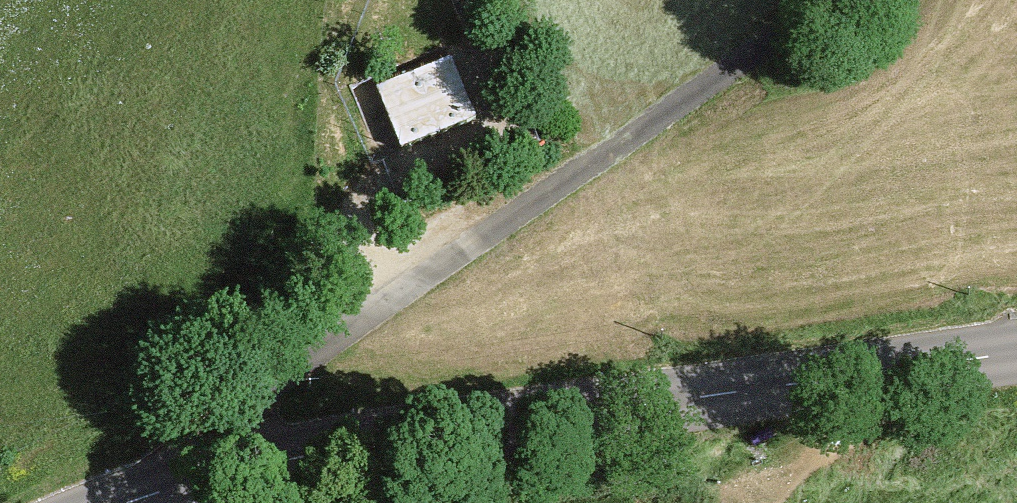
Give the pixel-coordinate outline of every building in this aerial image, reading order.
[(450,61),(374,93),(404,161),(479,128),(450,61)]
